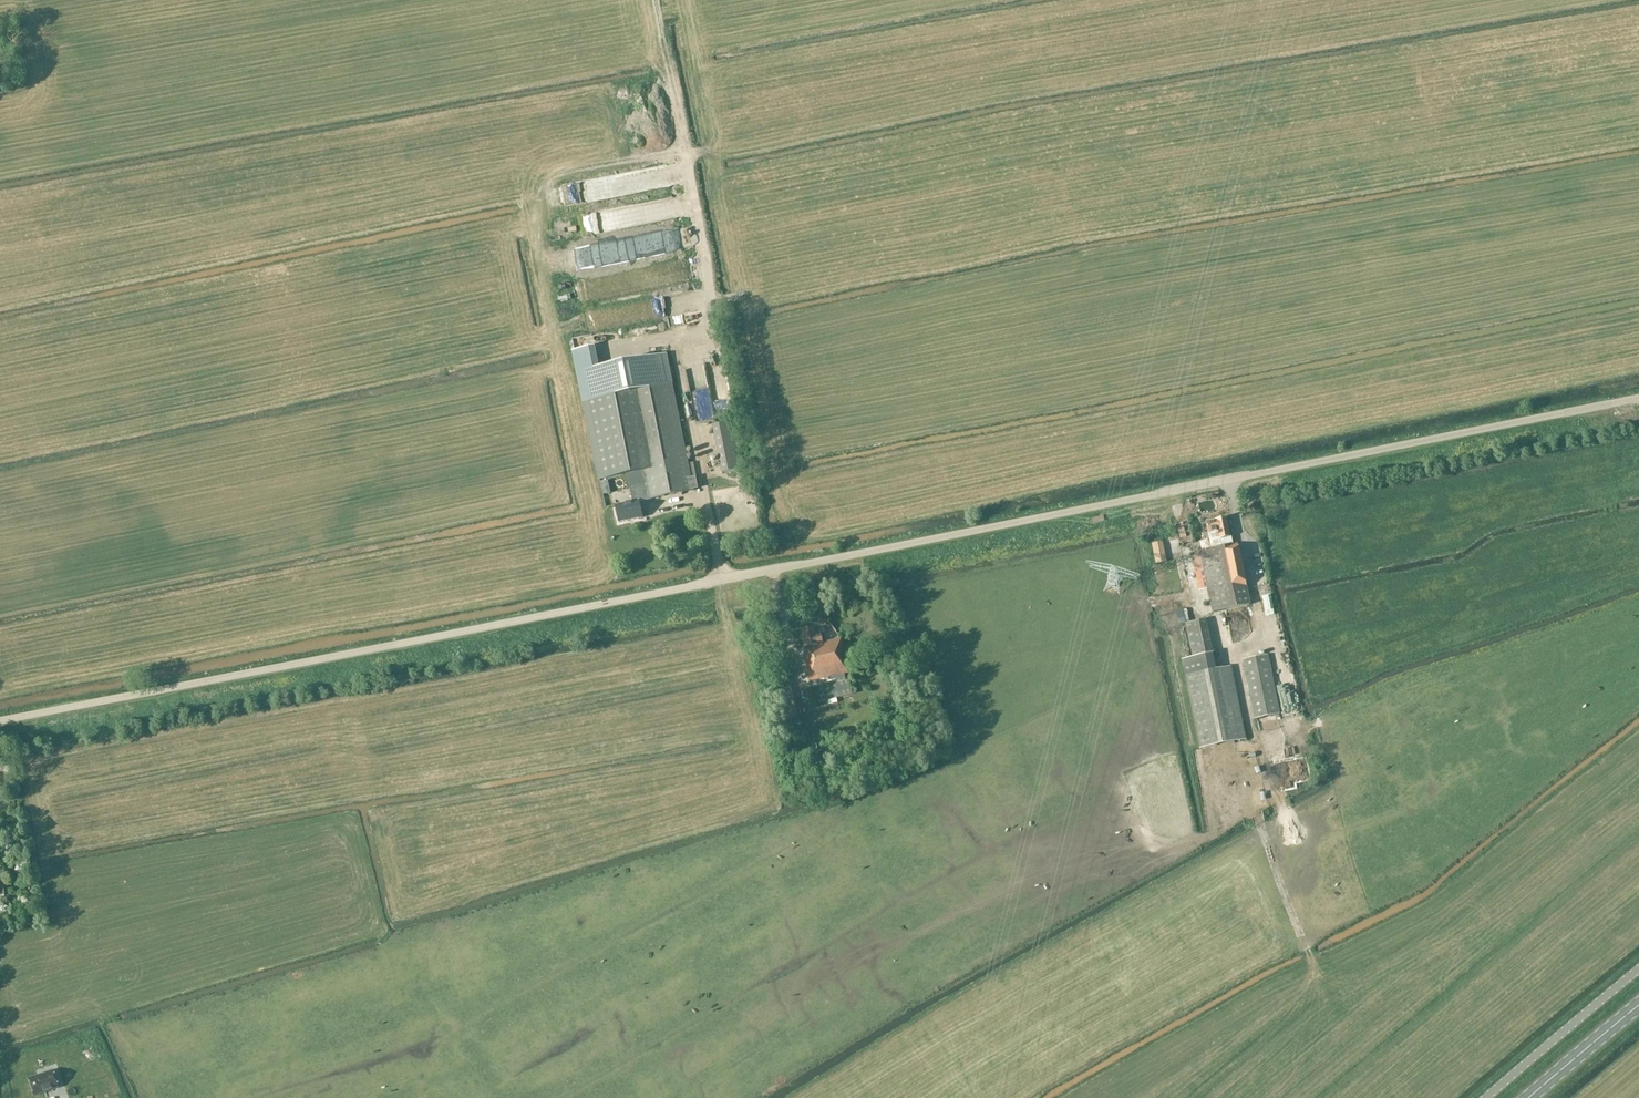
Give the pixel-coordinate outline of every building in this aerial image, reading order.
[(583,355),(596,352),(593,340),(580,343),(583,355)] [(710,395),(721,394),(720,363),(709,364),(710,395)] [(616,505),(619,523),(642,518),(639,501),(694,490),(672,383),(605,397),(603,384),(581,389),(599,480),(627,474),(633,502),(616,505)] [(735,421),(713,426),(722,474),(744,469),(735,421)] [(736,474),(739,486),(747,484),(745,472),(736,474)] [(1206,523),(1211,549),(1200,551),(1204,570),(1212,612),(1236,607),(1249,604),(1237,545),(1231,546),(1226,518),(1206,523)] [(1166,561),(1162,541),(1151,543),(1155,563),(1166,561)] [(1200,551),(1191,553),(1195,571),(1204,570),(1200,551)] [(1212,656),(1205,619),(1186,623),(1193,660),(1212,656)] [(843,673),(845,673),(848,672),(841,638),(822,642),(821,634),(816,635),(814,627),(800,630),(810,680),(833,675),(835,683),(806,690),(810,706),(856,693),(855,689),(851,689),(848,679),(845,680),(843,673)] [(1267,655),(1243,660),(1242,660),(1254,719),(1259,718),(1260,723),(1275,720),(1274,715),(1279,714),(1267,655)] [(1231,666),(1219,669),(1184,676),(1198,749),(1245,740),(1231,666)] [(800,731),(787,676),(770,680),(783,734),(800,731)] [(1291,734),(1262,739),(1266,758),(1279,756),(1279,757),(1295,754),(1291,734)] [(5,755),(0,755),(0,756),(3,774),(0,774),(0,789),(10,788),(5,755)] [(1286,763),(1296,787),(1307,782),(1297,758),(1286,763)] [(60,1088),(54,1070),(28,1079),(34,1097),(60,1088)]
